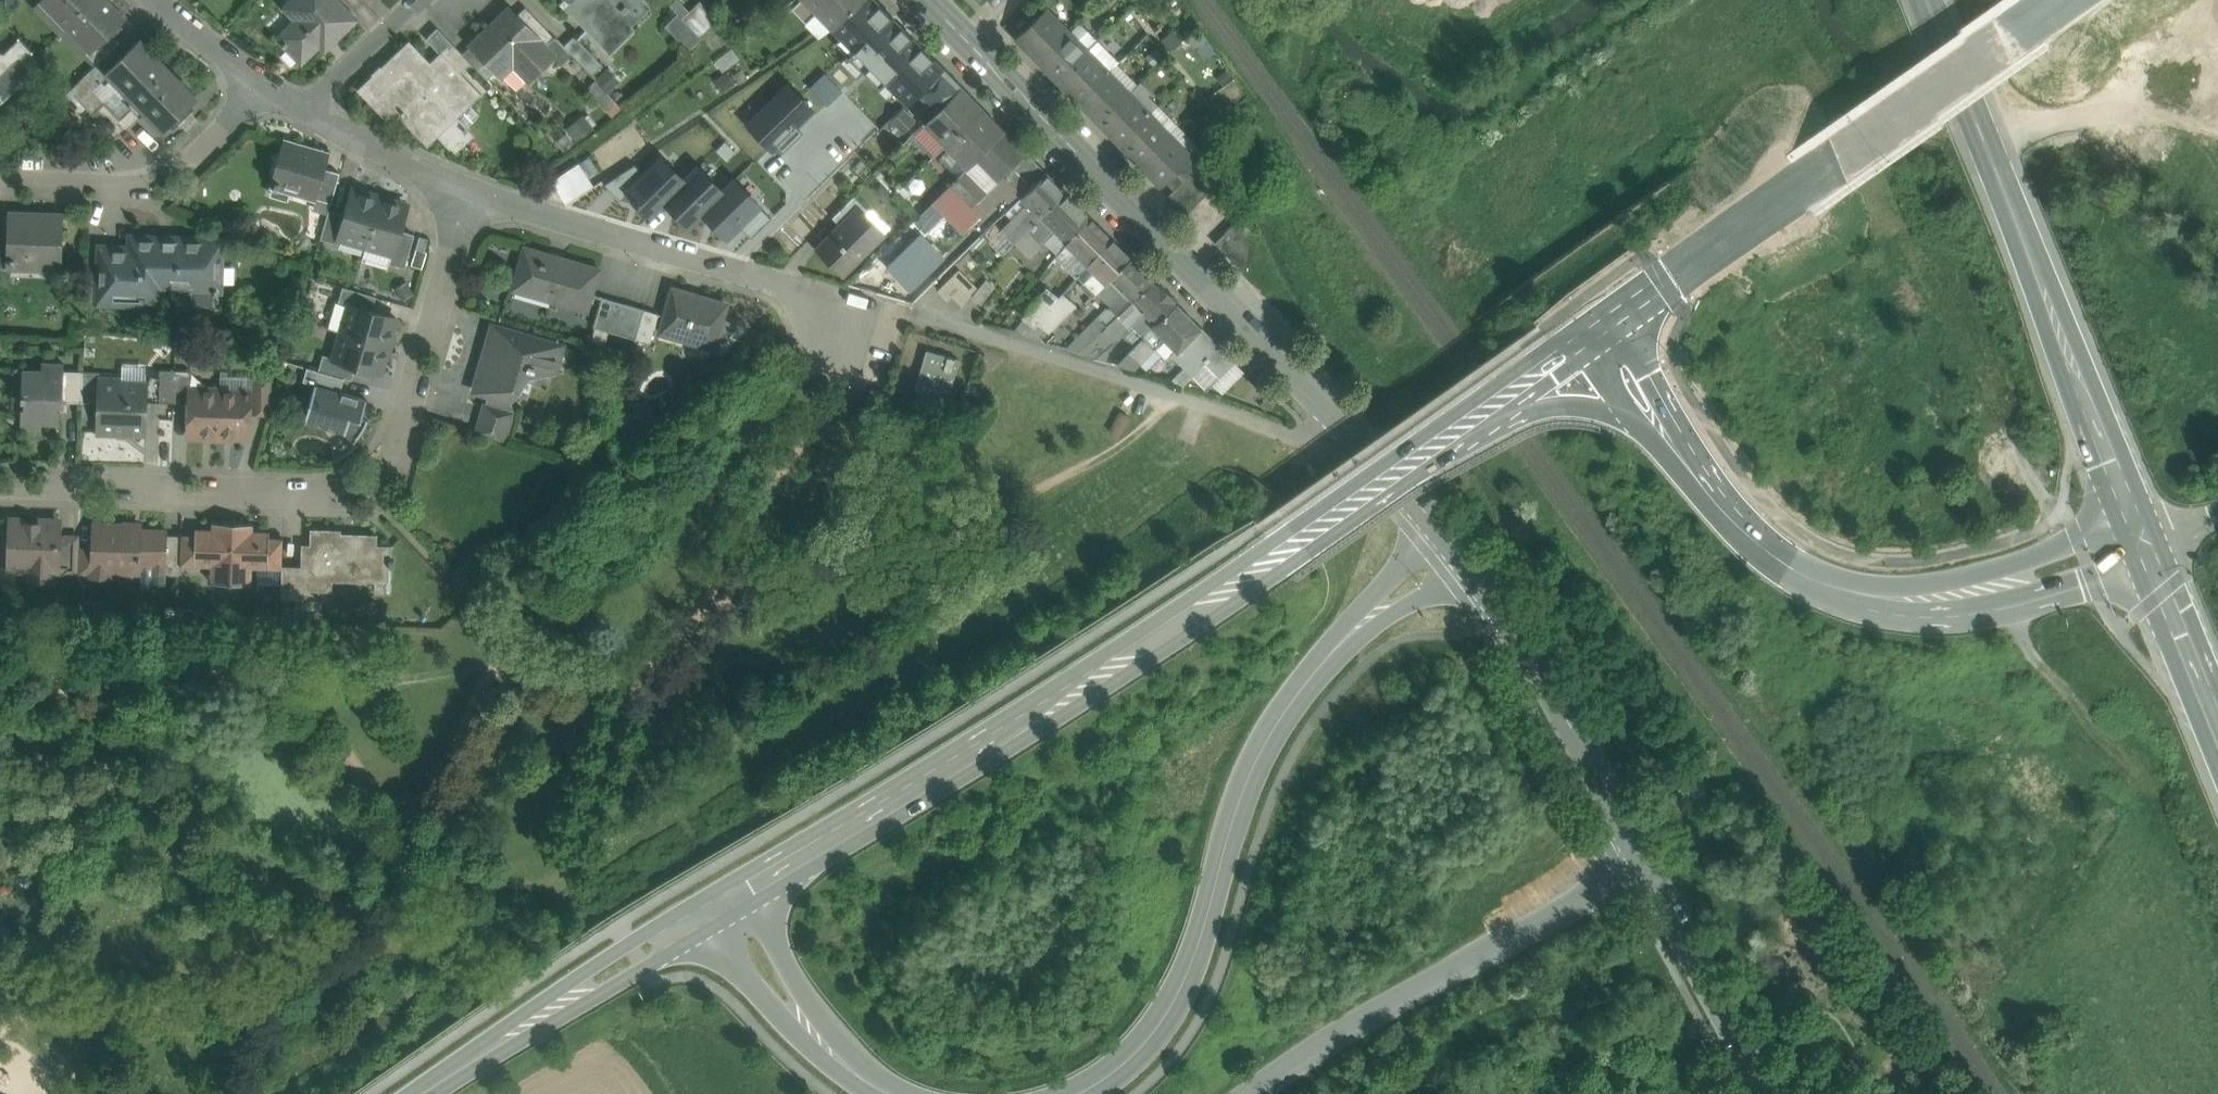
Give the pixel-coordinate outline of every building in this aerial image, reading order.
[(68,26),(95,0),(43,0),(68,26)] [(68,26),(90,48),(92,50),(109,33),(123,20),(103,0),(95,0),(68,26)] [(307,7),(275,37),(279,42),(279,43),(283,48),(284,46),(299,62),(331,32),(337,38),(356,19),(338,0),(301,0),(307,7)] [(566,5),(598,39),(612,26),(618,33),(640,12),(631,2),(633,0),(571,0),(566,5)] [(678,0),(676,0),(670,6),(677,13),(682,18),(689,11),(678,0)] [(833,28),(861,0),(805,0),(833,28)] [(875,0),(861,0),(833,28),(854,49),(847,56),(879,88),(885,81),(907,103),(917,93),(943,68),(875,0)] [(1028,8),(1037,17),(1045,9),(1046,10),(1056,0),(1036,0),(1028,8)] [(689,11),(682,18),(699,36),(717,19),(706,9),(707,8),(700,1),(689,11)] [(555,37),(525,6),(516,15),(546,46),(555,37)] [(1037,17),(1017,37),(1038,58),(1066,30),(1046,10),(1045,9),(1037,17)] [(516,15),(511,10),(497,23),(495,20),(470,45),(496,71),(512,54),(532,75),(553,54),(546,46),(516,15)] [(682,18),(677,13),(665,25),(688,49),(701,37),(699,36),(682,18)] [(1066,30),(1038,58),(1058,79),(1087,51),(1066,30)] [(109,33),(92,50),(90,48),(86,52),(96,64),(118,43),(109,33)] [(603,64),(574,35),(563,45),(592,75),(603,64)] [(19,37),(2,53),(3,55),(0,58),(12,70),(22,60),(23,61),(33,52),(19,37)] [(112,78),(105,85),(101,81),(87,95),(76,84),(70,90),(92,113),(92,114),(115,137),(143,110),(162,129),(196,96),(141,39),(107,72),(108,74),(112,78)] [(462,53),(451,42),(439,54),(442,57),(445,54),(461,71),(471,62),(462,53)] [(390,63),(459,137),(468,128),(456,116),(481,91),(461,71),(445,54),(442,57),(431,68),(409,45),(390,63)] [(496,71),(470,45),(462,53),(471,62),(487,79),(496,71)] [(719,66),(736,56),(731,47),(714,57),(719,66)] [(3,101),(21,83),(22,84),(26,80),(25,80),(33,72),(23,61),(22,60),(12,70),(0,58),(3,55),(2,53),(0,51),(0,98),(3,101)] [(1087,51),(1058,79),(1079,100),(1107,72),(1087,51)] [(98,63),(76,84),(87,95),(101,81),(108,74),(107,72),(98,63)] [(459,137),(390,63),(360,92),(372,104),(377,100),(395,118),(402,112),(425,135),(431,129),(436,135),(437,134),(450,146),(459,137)] [(943,68),(917,93),(927,102),(915,114),(923,123),(924,122),(961,85),(943,68)] [(1107,72),(1079,100),(1099,120),(1127,93),(1107,72)] [(961,85),(924,122),(945,145),(983,108),(961,85)] [(771,149),(811,110),(788,86),(748,126),(771,149)] [(1127,93),(1099,120),(1120,141),(1148,114),(1127,93)] [(914,120),(902,108),(890,120),(899,128),(896,132),(899,135),(914,120)] [(983,108),(945,145),(967,167),(976,159),(1005,131),(983,108)] [(1148,114),(1120,141),(1140,162),(1168,134),(1148,114)] [(1005,131),(976,159),(997,180),(1002,175),(1026,151),(1005,130),(1005,131)] [(1168,134),(1140,162),(1161,183),(1164,180),(1189,156),(1188,155),(1168,134)] [(326,158),(283,145),(273,180),(275,181),(271,194),(287,199),(288,195),(290,186),(314,193),(316,193),(323,168),(326,158)] [(1020,174),(1034,160),(1026,151),(1002,175),(1022,195),(1032,186),(1020,174)] [(1189,156),(1164,180),(1173,190),(1186,177),(1195,168),(1196,168),(1201,163),(1191,152),(1188,155),(1189,156)] [(682,179),(661,157),(643,175),(626,191),(628,193),(652,218),(666,205),(663,202),(685,181),(682,179)] [(1034,160),(1020,174),(1032,186),(1046,172),(1034,160)] [(566,203),(592,187),(579,164),(552,181),(566,203)] [(697,164),(682,179),(685,181),(663,202),(666,205),(689,229),(704,215),(703,213),(725,192),(722,189),(697,164)] [(626,191),(643,175),(634,166),(605,185),(620,200),(628,193),(626,191)] [(339,173),(323,168),(316,193),(314,193),(313,197),(330,202),(339,173)] [(1196,168),(1195,168),(1186,177),(1205,196),(1214,186),(1196,168)] [(984,192),(963,171),(949,185),(960,197),(965,202),(969,206),(984,192)] [(1022,195),(1020,197),(1027,204),(1000,230),(1013,242),(1014,242),(1065,192),(1046,172),(1032,186),(1022,195)] [(1205,196),(1186,177),(1177,186),(1195,205),(1205,196)] [(725,192),(703,213),(704,215),(727,238),(740,226),(759,207),(760,206),(733,179),(722,189),(725,192)] [(958,209),(953,204),(960,197),(949,185),(936,198),(952,215),(958,209)] [(1195,205),(1177,186),(1173,190),(1168,195),(1186,214),(1195,205)] [(379,197),(352,190),(345,214),(338,237),(340,238),(365,245),(379,197)] [(1065,192),(1014,242),(1029,257),(1044,241),(1058,254),(1089,216),(1065,191),(1065,192)] [(406,205),(379,197),(365,245),(391,253),(393,253),(399,230),(406,205)] [(854,197),(833,218),(842,227),(858,211),(863,217),(869,211),(854,197)] [(965,202),(960,197),(953,204),(958,209),(965,202)] [(770,218),(759,207),(740,226),(750,237),(770,218)] [(345,214),(328,210),(320,239),(338,244),(340,238),(338,237),(345,214)] [(842,227),(820,249),(842,271),(880,234),(863,217),(858,211),(842,227)] [(35,215),(35,214),(9,213),(8,237),(7,245),(10,246),(9,256),(9,263),(11,263),(38,264),(38,268),(61,269),(62,216),(35,215)] [(1058,254),(1057,256),(1077,276),(1079,274),(1080,274),(1111,238),(1110,238),(1089,216),(1058,254)] [(1251,243),(1233,224),(1224,234),(1249,259),(1251,243)] [(414,234),(399,230),(393,253),(391,253),(388,263),(404,268),(414,234)] [(1249,259),(1224,234),(1214,243),(1246,274),(1249,259)] [(0,237),(0,256),(9,256),(10,246),(7,245),(8,237),(0,237)] [(160,286),(161,238),(131,237),(131,249),(101,248),(100,276),(99,301),(100,301),(159,303),(160,286)] [(1111,238),(1080,274),(1079,274),(1077,276),(1083,282),(1080,285),(1092,296),(1105,284),(1105,283),(1110,277),(1130,257),(1110,237),(1110,238),(1111,238)] [(161,238),(160,286),(192,287),(193,239),(161,238)] [(193,239),(192,287),(192,304),(213,305),(214,297),(217,297),(217,288),(218,288),(220,240),(193,239)] [(599,269),(524,248),(512,288),(587,310),(599,269)] [(1127,294),(1110,311),(1116,317),(1155,279),(1132,255),(1130,257),(1110,277),(1127,294)] [(0,256),(0,267),(11,267),(11,263),(9,263),(9,256),(0,256)] [(959,268),(937,290),(946,300),(951,295),(960,304),(976,286),(959,268)] [(100,276),(86,275),(85,310),(100,311),(100,301),(99,301),(100,276)] [(987,279),(972,296),(981,303),(995,287),(987,279)] [(1155,279),(1116,317),(1127,328),(1144,312),(1156,324),(1177,304),(1178,302),(1155,279)] [(376,296),(342,287),(338,302),(348,305),(349,304),(372,311),(376,296)] [(1046,287),(1021,317),(1034,328),(1038,324),(1037,323),(1059,297),(1046,287)] [(726,304),(672,288),(660,332),(713,347),(726,304)] [(1059,297),(1037,323),(1038,324),(1048,333),(1076,305),(1062,293),(1059,297)] [(624,303),(603,297),(594,326),(615,332),(624,303)] [(372,311),(349,304),(348,305),(338,302),(334,315),(331,317),(328,328),(341,332),(341,331),(389,345),(397,318),(372,311)] [(644,309),(624,303),(615,332),(635,338),(644,309)] [(1200,328),(1177,304),(1156,324),(1153,327),(1152,326),(1144,337),(1156,348),(1155,349),(1158,352),(1165,358),(1173,347),(1176,350),(1177,351),(1200,328)] [(659,313),(644,309),(635,338),(650,342),(659,313)] [(1110,311),(1107,310),(1099,318),(1107,326),(1116,317),(1110,311)] [(1127,328),(1116,317),(1107,326),(1106,328),(1117,339),(1127,328)] [(1099,318),(1092,325),(1100,333),(1106,328),(1107,326),(1099,318)] [(1092,325),(1068,349),(1080,353),(1100,333),(1092,325)] [(560,346),(494,327),(476,389),(511,399),(521,363),(553,372),(560,346)] [(1100,333),(1080,353),(1097,358),(1098,358),(1117,339),(1106,328),(1100,333)] [(1200,328),(1177,351),(1176,350),(1172,354),(1185,367),(1192,374),(1205,361),(1219,375),(1233,361),(1200,328)] [(389,345),(341,331),(341,332),(333,358),(333,359),(356,365),(381,372),(389,345)] [(1156,348),(1144,337),(1129,352),(1139,363),(1143,367),(1158,352),(1155,349),(1156,348)] [(959,360),(927,350),(915,390),(947,399),(959,360)] [(1129,352),(1117,363),(1133,369),(1139,363),(1129,352)] [(356,365),(333,359),(333,358),(323,355),(318,370),(344,378),(352,380),(356,365)] [(64,363),(42,363),(41,371),(22,370),(21,401),(24,401),(23,409),(21,409),(20,429),(41,429),(42,423),(59,424),(59,410),(58,410),(58,401),(63,401),(64,371),(64,363)] [(344,378),(318,370),(307,367),(302,380),(314,384),(314,383),(340,391),(344,378)] [(1185,367),(1172,379),(1182,383),(1192,374),(1185,367)] [(174,370),(159,369),(159,374),(161,374),(160,402),(173,402),(174,370)] [(191,370),(174,370),(173,402),(188,403),(189,388),(190,388),(191,370)] [(83,371),(64,371),(63,401),(82,402),(83,371)] [(159,374),(145,373),(145,380),(147,380),(146,401),(160,402),(161,374),(159,374)] [(145,380),(99,379),(97,431),(145,433),(146,401),(147,380),(145,380)] [(269,380),(254,380),(253,412),(268,413),(269,380)] [(340,391),(314,383),(314,384),(304,421),(345,433),(345,432),(353,440),(355,438),(356,438),(362,430),(365,424),(367,419),(361,417),(367,399),(340,391)] [(190,388),(189,388),(188,403),(187,434),(218,435),(219,389),(190,388)] [(249,390),(219,389),(218,435),(248,436),(249,390)] [(512,413),(485,405),(477,430),(504,438),(512,413)] [(1120,411),(1110,431),(1119,436),(1129,416),(1120,411)] [(60,522),(10,520),(9,541),(5,544),(4,559),(8,563),(19,563),(21,561),(21,560),(30,560),(30,579),(51,580),(52,571),(58,571),(59,538),(60,522)] [(123,524),(92,523),(91,548),(90,574),(90,577),(110,577),(110,570),(140,571),(140,564),(165,565),(166,565),(167,535),(167,530),(141,529),(142,525),(132,525),(132,522),(124,522),(123,524)] [(253,523),(213,522),(213,529),(204,528),(203,535),(195,534),(194,564),(205,565),(205,560),(215,561),(214,582),(247,583),(248,562),(258,562),(258,566),(269,567),(270,537),(261,537),(262,530),(252,530),(253,523)] [(340,531),(310,530),(310,545),(302,545),(301,567),(307,567),(307,589),(331,590),(332,575),(391,577),(391,565),(393,565),(393,558),(391,558),(392,546),(377,546),(377,535),(354,534),(354,536),(340,536),(340,531)] [(79,535),(63,534),(63,538),(59,538),(58,571),(62,571),(62,573),(77,574),(78,548),(79,535)] [(195,534),(181,534),(181,535),(180,564),(194,564),(195,534)] [(181,535),(167,535),(166,565),(165,565),(164,573),(180,574),(180,564),(181,535)] [(283,537),(270,537),(269,567),(282,567),(282,566),(283,537)] [(91,548),(78,548),(77,574),(90,574),(91,548)] [(301,567),(282,566),(282,567),(281,597),(306,597),(307,589),(307,567),(301,567)]
